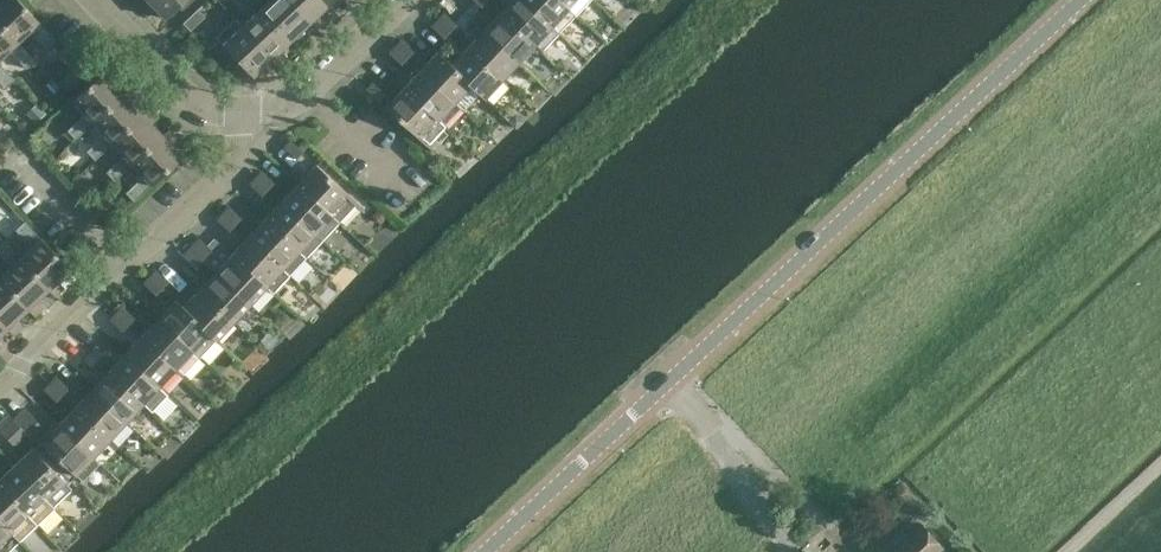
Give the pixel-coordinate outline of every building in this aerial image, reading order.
[(19,42),(31,31),(47,48),(56,40),(40,22),(19,0),(0,0),(0,22),(19,42)] [(193,0),(145,0),(140,5),(149,14),(156,7),(166,18),(178,6),(182,10),(193,0)] [(291,39),(309,21),(289,0),(270,0),(262,8),(291,39)] [(309,21),(328,4),(324,0),(289,0),(309,21)] [(535,44),(536,43),(542,49),(558,32),(525,0),(511,0),(501,11),(535,44)] [(558,32),(575,14),(568,8),(559,0),(525,0),(558,32)] [(568,8),(576,0),(559,0),(568,8)] [(206,16),(198,8),(183,22),(190,30),(206,16)] [(243,25),(272,56),(291,39),(262,8),(243,25)] [(484,29),(519,62),(535,44),(501,11),(484,29)] [(437,18),(450,31),(457,24),(444,12),(437,18)] [(216,36),(223,44),(252,75),(272,56),(243,25),(242,26),(235,18),(216,36)] [(450,31),(437,18),(431,25),(444,37),(450,31)] [(10,50),(27,67),(36,59),(19,42),(0,22),(0,59),(10,50)] [(467,47),(502,79),(519,62),(484,29),(467,47)] [(395,45),(407,57),(414,50),(401,38),(395,45)] [(407,57),(395,45),(388,52),(401,64),(407,57)] [(479,93),(484,98),(502,79),(467,47),(452,63),(451,64),(472,84),(471,86),(479,93)] [(438,50),(420,69),(461,107),(460,108),(463,110),(479,93),(471,86),(472,84),(451,64),(452,63),(438,50)] [(6,87),(15,79),(0,63),(0,81),(6,87)] [(124,92),(113,81),(118,77),(112,71),(114,69),(110,66),(104,71),(72,100),(85,113),(67,129),(76,138),(93,122),(93,121),(124,92)] [(420,69),(404,86),(444,124),(460,108),(461,107),(420,69)] [(366,88),(379,100),(386,93),(373,81),(366,88)] [(143,113),(133,102),(137,97),(132,91),(133,90),(130,86),(124,92),(93,121),(93,122),(104,134),(87,150),(95,159),(113,143),(112,142),(143,113)] [(385,106),(433,151),(435,149),(428,143),(445,125),(444,125),(444,124),(404,86),(385,106)] [(112,142),(113,143),(124,154),(106,171),(115,180),(132,164),(132,163),(163,134),(162,133),(152,122),(157,118),(151,112),(153,110),(149,107),(143,113),(112,142)] [(152,185),(183,156),(172,144),(176,139),(171,133),(172,131),(169,127),(162,133),(163,134),(132,163),(132,164),(143,175),(126,191),(134,201),(152,184),(152,185)] [(296,158),(303,151),(290,139),(283,146),(296,158)] [(357,202),(316,163),(297,183),(339,222),(357,202)] [(255,176),(268,188),(275,182),(261,170),(255,176)] [(268,188),(255,176),(249,183),(262,195),(268,188)] [(281,200),(322,239),(339,222),(297,183),(281,200)] [(264,218),(297,248),(306,257),(322,239),(281,200),(264,218)] [(223,212),(235,224),(242,217),(229,205),(223,212)] [(235,224),(223,212),(216,218),(229,230),(235,224)] [(248,235),(289,274),(306,257),(297,248),(264,218),(248,235)] [(60,291),(58,289),(62,285),(58,280),(71,269),(41,237),(41,238),(25,220),(16,229),(32,246),(20,257),(20,258),(49,289),(55,296),(60,291)] [(231,253),(266,286),(267,286),(273,292),(289,274),(248,235),(231,253)] [(199,237),(196,240),(190,247),(202,259),(212,249),(199,237)] [(28,309),(34,315),(39,310),(37,308),(42,304),(38,300),(49,289),(20,258),(20,257),(4,240),(0,244),(0,253),(12,265),(0,276),(0,278),(29,308),(28,309)] [(202,259),(190,247),(183,254),(196,266),(202,259)] [(215,271),(250,304),(266,286),(231,253),(215,271)] [(150,275),(162,287),(169,281),(156,269),(150,275)] [(198,288),(233,321),(250,304),(215,271),(198,288)] [(162,287),(150,275),(143,282),(156,294),(162,287)] [(8,328),(13,334),(19,330),(17,328),(21,323),(17,319),(28,309),(29,308),(0,278),(0,319),(8,328)] [(233,321),(198,288),(183,305),(182,306),(210,332),(209,333),(216,340),(233,321)] [(182,306),(183,305),(176,298),(158,317),(193,350),(209,333),(210,332),(182,306)] [(116,311),(129,323),(135,317),(122,305),(116,311)] [(129,323),(116,311),(110,318),(123,330),(129,323)] [(142,335),(177,368),(183,374),(199,357),(192,351),(193,350),(158,317),(142,335)] [(125,353),(160,386),(177,368),(142,335),(125,353)] [(89,352),(101,364),(107,357),(95,346),(89,352)] [(101,364),(89,352),(83,358),(96,370),(101,364)] [(167,394),(159,387),(160,386),(125,353),(108,370),(143,403),(144,403),(152,410),(167,394)] [(92,388),(127,421),(143,403),(108,370),(92,388)] [(50,381),(62,393),(68,387),(55,376),(50,381)] [(62,393),(50,381),(44,388),(56,399),(62,393)] [(127,421),(92,388),(75,406),(110,438),(127,421)] [(59,423),(94,456),(110,438),(75,406),(59,423)] [(94,456),(59,423),(50,433),(25,407),(14,419),(13,419),(36,444),(71,480),(76,474),(76,475),(94,456)] [(33,447),(36,444),(13,419),(14,419),(8,413),(0,421),(0,430),(24,455),(14,464),(53,506),(72,488),(33,447)] [(14,464),(0,478),(0,484),(35,522),(53,506),(14,464)] [(12,532),(11,532),(17,539),(35,522),(0,484),(0,520),(12,532)] [(11,532),(0,520),(0,543),(11,532)] [(919,526),(890,551),(942,551),(919,526)]
